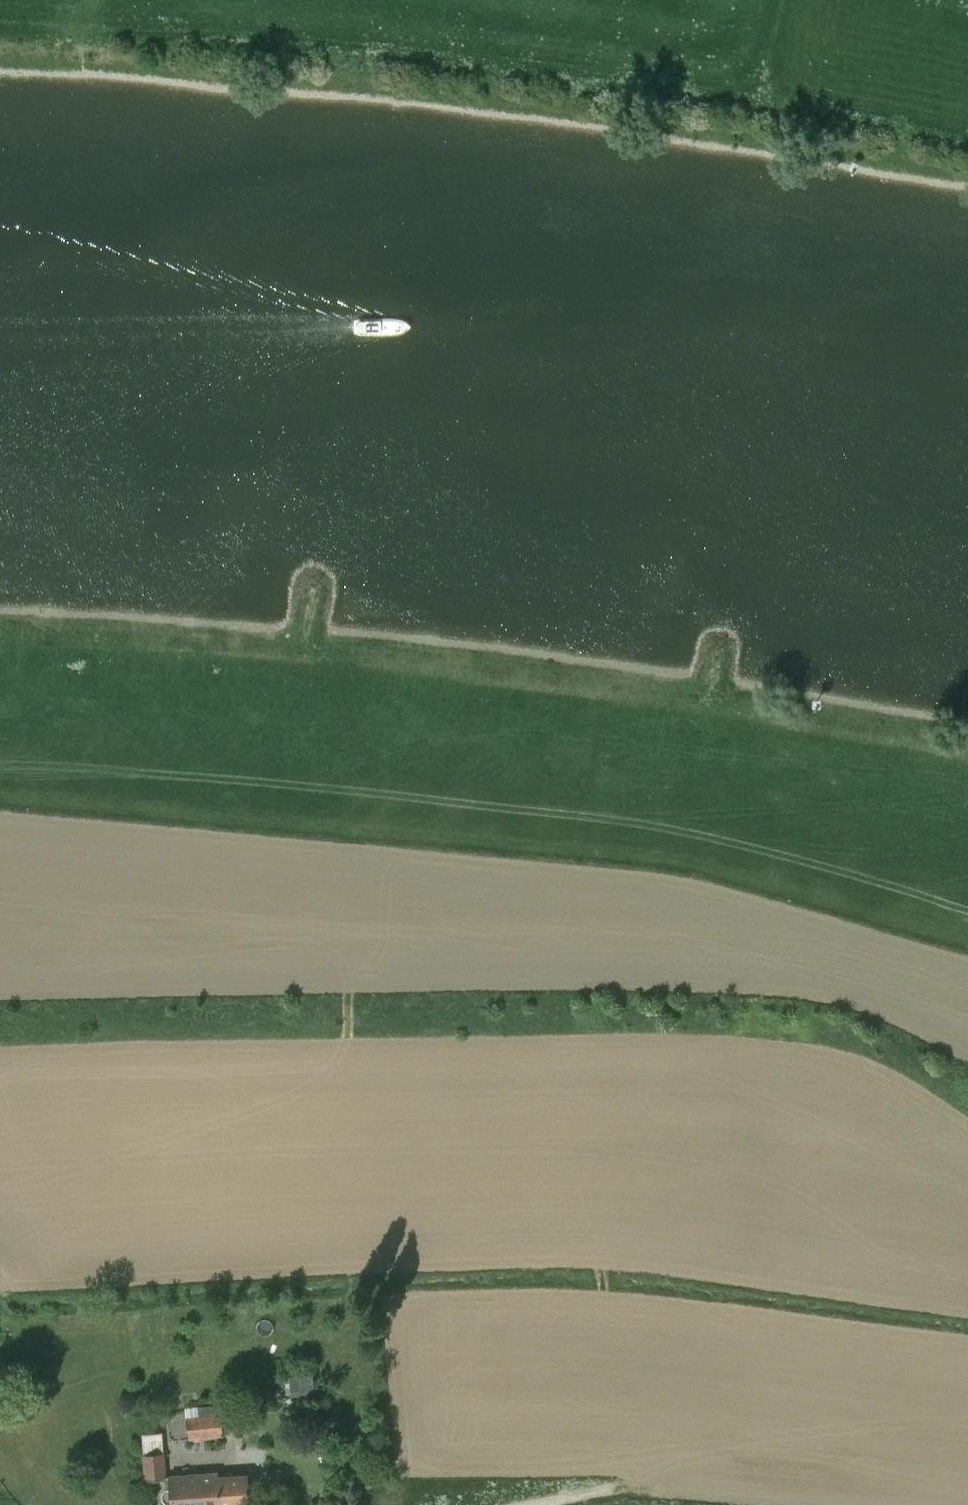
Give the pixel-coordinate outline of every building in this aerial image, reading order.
[(291,1376),(292,1396),(313,1395),(312,1386),(314,1386),(314,1374),(291,1376)] [(188,1415),(190,1440),(223,1436),(222,1414),(226,1414),(225,1403),(198,1405),(199,1413),(188,1415)] [(163,1438),(145,1439),(143,1439),(145,1478),(168,1476),(163,1438)] [(251,1504),(249,1473),(220,1475),(220,1472),(170,1476),(172,1504),(246,1504),(251,1504)]
